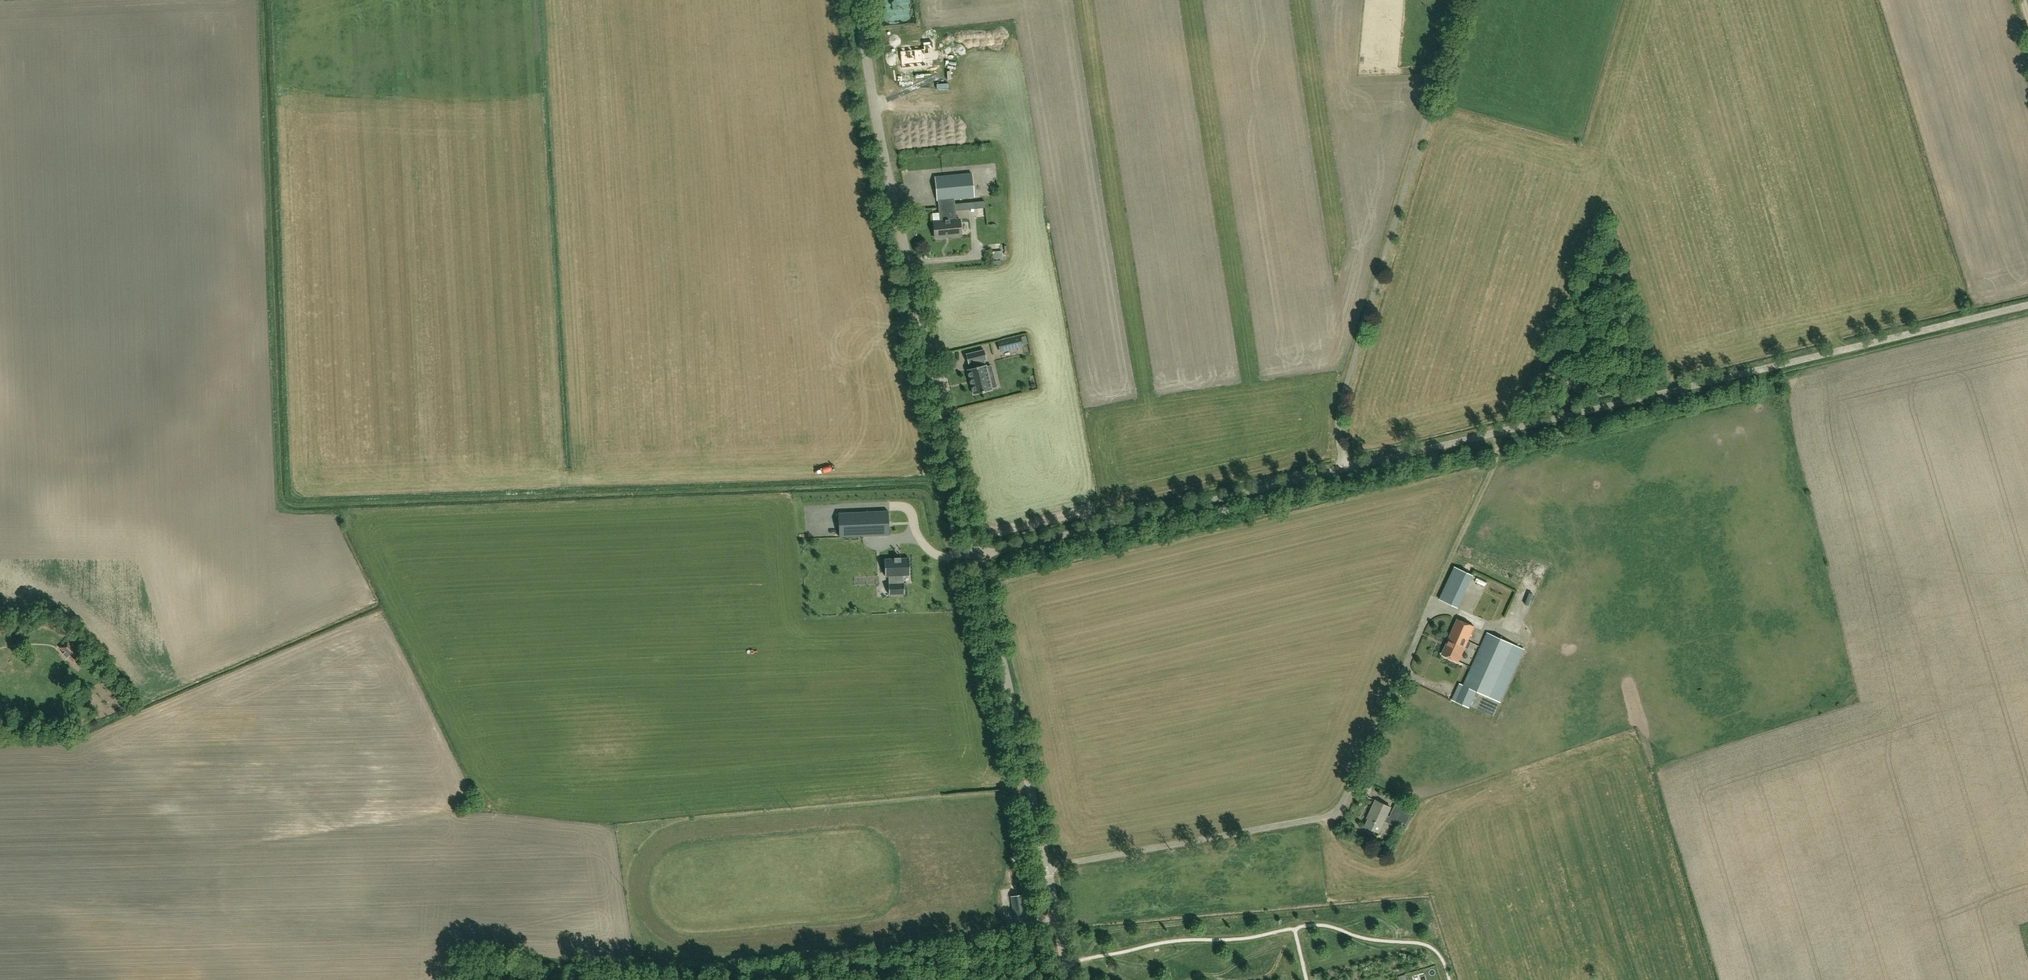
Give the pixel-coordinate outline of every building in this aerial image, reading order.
[(926,64),(925,52),(929,52),(928,47),(934,46),(933,40),(923,41),(924,47),(901,50),(902,67),(926,64)] [(896,94),(897,102),(917,99),(916,91),(896,94)] [(968,120),(955,121),(956,151),(968,151),(968,120)] [(939,222),(933,222),(935,239),(961,236),(960,220),(956,220),(954,200),(974,198),(972,174),(935,177),(939,222)] [(980,214),(987,213),(986,206),(978,207),(980,214)] [(987,370),(986,365),(982,366),(981,361),(986,360),(984,350),(966,354),(968,364),(970,364),(971,368),(968,369),(974,395),(992,390),(989,380),(994,379),(992,369),(987,370)] [(1025,382),(1008,386),(1011,396),(1027,391),(1025,382)] [(862,536),(889,535),(889,525),(889,523),(888,511),(838,513),(839,537),(862,536)] [(903,575),(910,575),(909,558),(884,559),(885,576),(895,576),(895,584),(888,584),(889,594),(904,594),(904,583),(903,583),(903,575)] [(1454,564),(1442,598),(1462,605),(1475,571),(1454,564)] [(1459,661),(1474,626),(1457,619),(1442,654),(1459,661)] [(1524,648),(1487,632),(1463,685),(1460,683),(1452,700),(1469,707),(1476,691),(1500,702),(1524,648)] [(69,638),(61,647),(74,658),(81,651),(69,638)] [(47,662),(41,667),(47,676),(54,672),(47,662)] [(26,687),(20,677),(11,682),(17,692),(26,687)] [(1379,832),(1387,814),(1390,806),(1376,800),(1370,814),(1371,815),(1366,826),(1379,832)] [(1010,897),(1014,920),(1026,918),(1022,895),(1010,897)]
